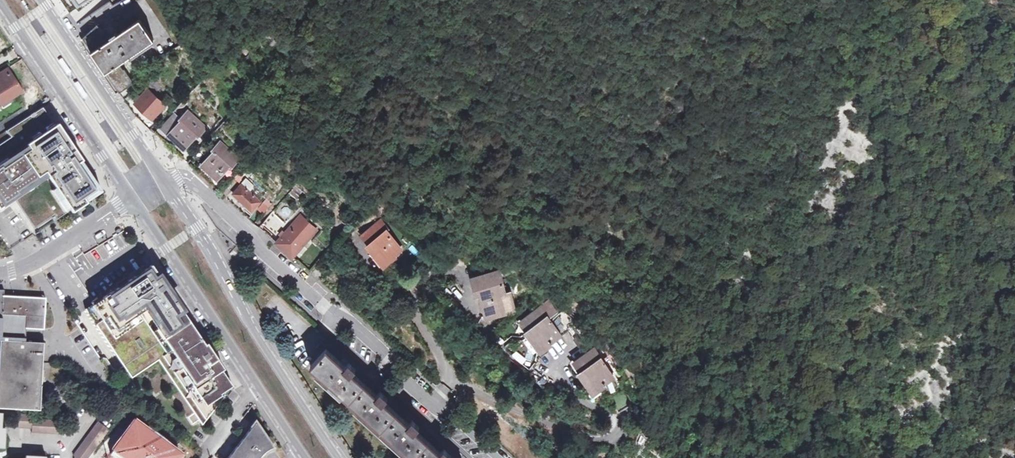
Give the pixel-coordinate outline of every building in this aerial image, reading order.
[(93,53),(106,71),(120,91),(129,87),(134,82),(126,70),(124,71),(119,64),(153,41),(139,19),(123,30),(121,27),(116,31),(118,34),(107,41),(104,37),(106,36),(100,27),(83,38),(93,53)] [(105,72),(106,71),(93,53),(92,54),(105,72)] [(70,73),(60,59),(58,60),(56,61),(67,76),(70,73)] [(6,69),(0,73),(0,104),(0,105),(20,91),(6,69)] [(153,72),(146,79),(157,93),(162,90),(153,72)] [(72,84),(82,99),(84,98),(86,97),(76,82),(72,84)] [(154,120),(167,106),(149,90),(136,104),(154,120)] [(43,107),(0,135),(0,209),(14,199),(34,230),(51,219),(53,222),(100,192),(43,107)] [(179,110),(178,111),(173,117),(177,121),(180,118),(184,114),(179,110)] [(162,129),(169,135),(182,121),(180,118),(177,121),(173,117),(162,129)] [(198,135),(182,121),(169,135),(184,150),(198,135)] [(164,140),(169,135),(162,129),(157,134),(164,140)] [(198,172),(213,185),(231,166),(216,152),(198,172)] [(253,212),(262,203),(251,192),(255,188),(246,179),(233,194),(253,212)] [(255,225),(263,216),(258,211),(250,220),(255,225)] [(286,227),(272,214),(263,225),(277,237),(286,227)] [(317,230),(301,216),(297,219),(313,234),(317,230)] [(293,257),(309,239),(313,234),(297,219),(276,242),(293,257)] [(383,266),(385,264),(396,256),(394,254),(402,248),(389,231),(391,230),(384,220),(368,233),(374,242),(368,247),(383,266)] [(374,242),(368,233),(361,238),(368,247),(374,242)] [(383,266),(368,247),(364,250),(382,273),(388,268),(385,264),(383,266)] [(319,268),(313,275),(320,282),(326,275),(319,268)] [(202,425),(233,387),(222,371),(223,370),(206,344),(205,345),(172,296),(174,295),(166,282),(164,283),(160,277),(155,281),(147,269),(99,299),(86,308),(132,377),(158,359),(202,425)] [(476,296),(477,296),(479,295),(484,314),(498,311),(499,314),(500,313),(514,310),(510,294),(505,295),(500,273),(481,278),(482,282),(474,284),(473,284),(476,296)] [(479,295),(477,296),(484,321),(501,316),(500,313),(499,314),(498,311),(484,314),(479,295)] [(3,318),(3,326),(27,327),(44,328),(46,299),(11,297),(11,299),(4,299),(3,318)] [(541,352),(553,344),(552,342),(568,330),(549,303),(520,324),(541,352)] [(27,334),(27,327),(3,326),(2,342),(26,343),(27,334)] [(2,342),(1,342),(0,354),(0,407),(40,409),(43,344),(26,343),(2,342)] [(451,457),(444,450),(441,454),(416,431),(419,427),(412,421),(409,425),(384,402),(388,398),(381,392),(377,396),(353,374),(357,370),(349,363),(346,367),(326,349),(311,367),(411,457),(450,457),(451,457)] [(619,415),(632,406),(594,350),(574,364),(594,394),(601,389),(619,415)] [(62,435),(62,422),(34,420),(34,416),(21,415),(20,428),(33,429),(33,433),(62,435)] [(111,454),(117,457),(179,457),(183,452),(135,420),(111,454)] [(103,440),(110,431),(99,423),(74,457),(76,457),(90,457),(103,440)] [(272,448),(255,423),(228,457),(259,457),(260,457),(263,454),(265,452),(268,450),(272,448)]
